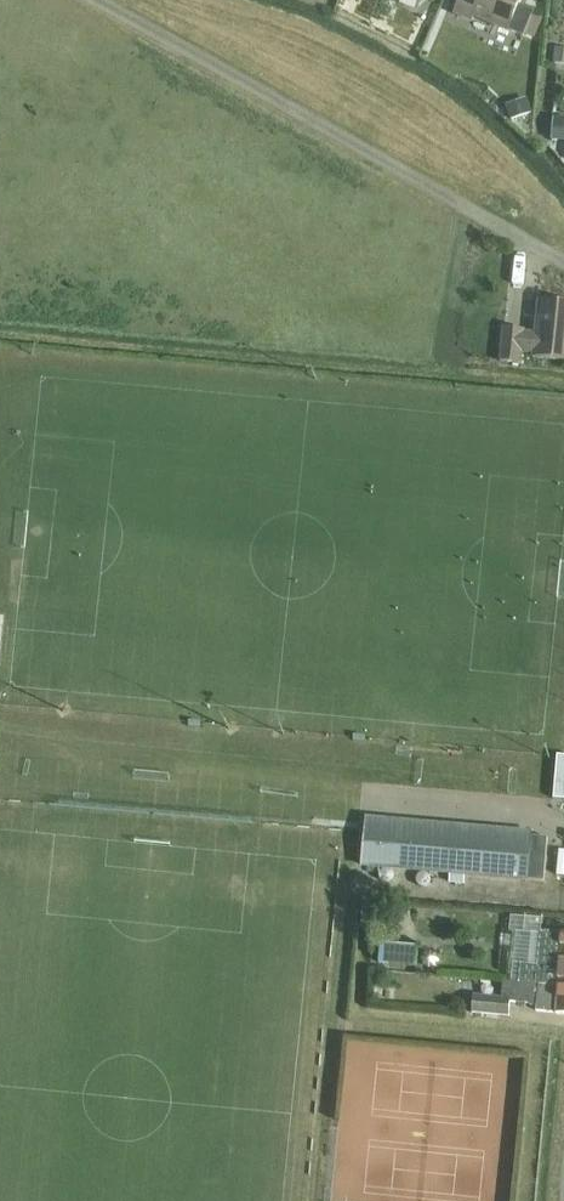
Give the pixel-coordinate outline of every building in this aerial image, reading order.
[(524,37),(535,11),(520,5),(522,0),(461,0),(455,13),(473,20),(474,16),(509,31),(524,37)] [(555,50),(554,64),(563,65),(563,51),(555,50)] [(512,118),(531,112),(527,100),(508,106),(512,118)] [(554,118),(553,138),(563,139),(563,119),(554,118)] [(539,300),(536,334),(525,332),(525,330),(504,328),(501,362),(522,364),(523,353),(533,354),(533,358),(563,361),(563,302),(539,300)] [(366,823),(362,865),(378,867),(450,874),(449,883),(465,885),(466,875),(514,879),(544,882),(548,838),(382,824),(366,823)] [(364,898),(363,916),(374,917),(376,899),(364,898)] [(563,988),(563,934),(548,932),(544,967),(521,964),(519,982),(544,986),(544,985),(559,987),(559,988),(563,988)] [(371,948),(374,969),(410,965),(408,943),(371,948)] [(436,957),(430,953),(424,955),(421,960),(422,967),(428,970),(434,969),(438,963),(436,957)] [(519,982),(519,983),(504,981),(502,998),(474,996),(472,1013),(509,1016),(510,1002),(531,1004),(531,1006),(536,1006),(536,1011),(556,1013),(563,1014),(563,988),(559,988),(559,987),(544,985),(544,986),(519,982)]
